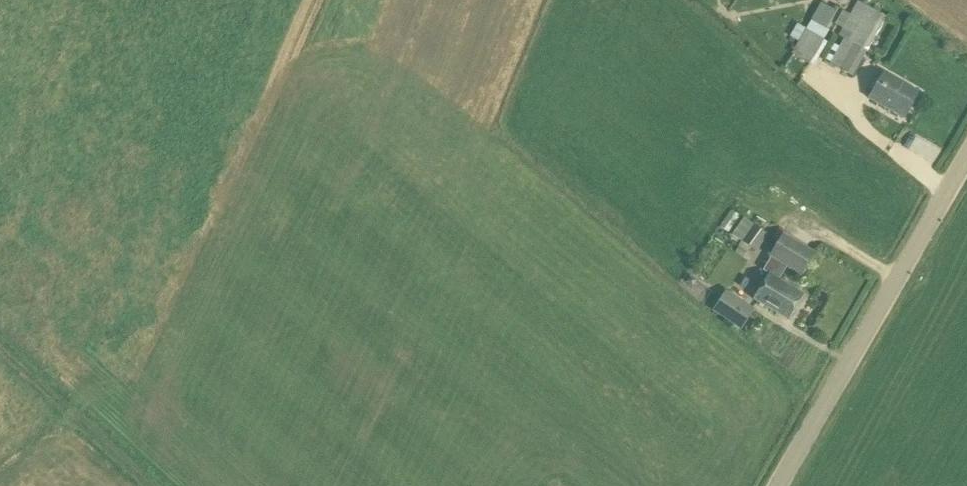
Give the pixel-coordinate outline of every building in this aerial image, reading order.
[(854,75),(887,17),(859,2),(850,15),(843,11),(836,25),(843,30),(840,37),(844,40),(832,64),(854,75)] [(811,64),(824,40),(807,31),(793,54),(811,64)] [(919,92),(884,72),(869,98),(904,118),(919,92)] [(744,217),(732,234),(757,251),(769,233),(744,217)] [(769,275),(754,300),(789,320),(804,295),(779,280),(788,267),(802,275),(814,254),(783,235),(771,257),(763,271),(769,275)] [(716,310),(734,323),(744,308),(738,304),(741,299),(729,291),(716,310)]
